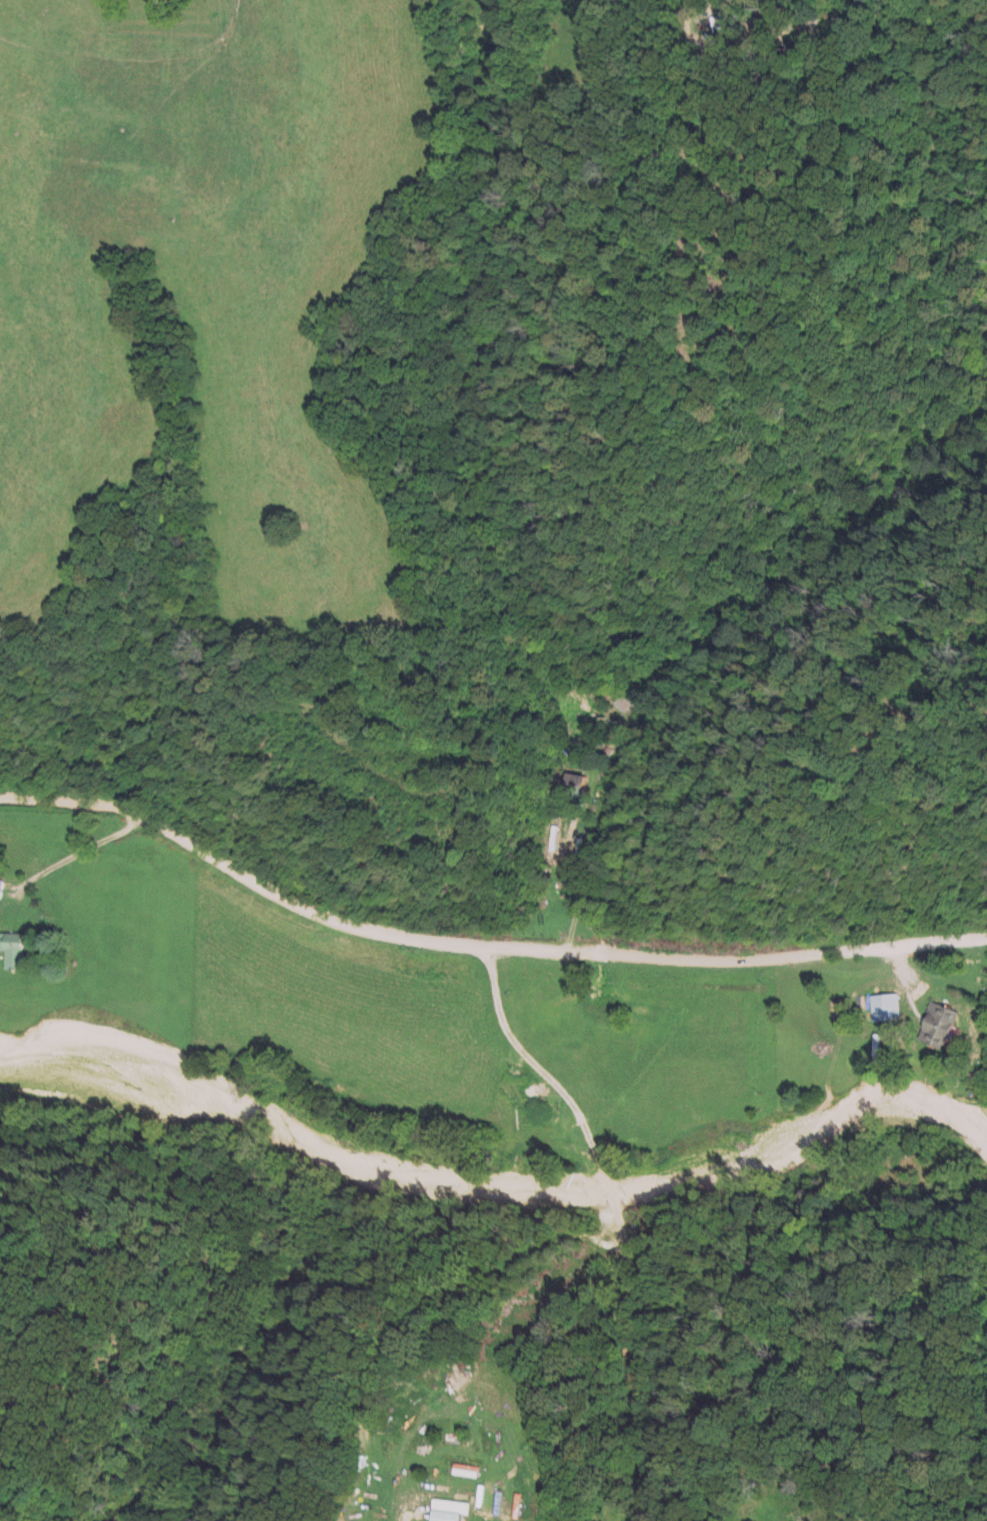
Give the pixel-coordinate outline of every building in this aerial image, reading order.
[(557,794),(579,796),(581,775),(559,773),(557,794)] [(0,958),(0,968),(16,968),(18,933),(0,932),(0,950),(0,958)] [(912,1035),(936,1047),(948,1022),(938,1017),(943,1007),(929,1000),(912,1035)] [(446,1473),(472,1476),(473,1465),(448,1462),(446,1473)]
